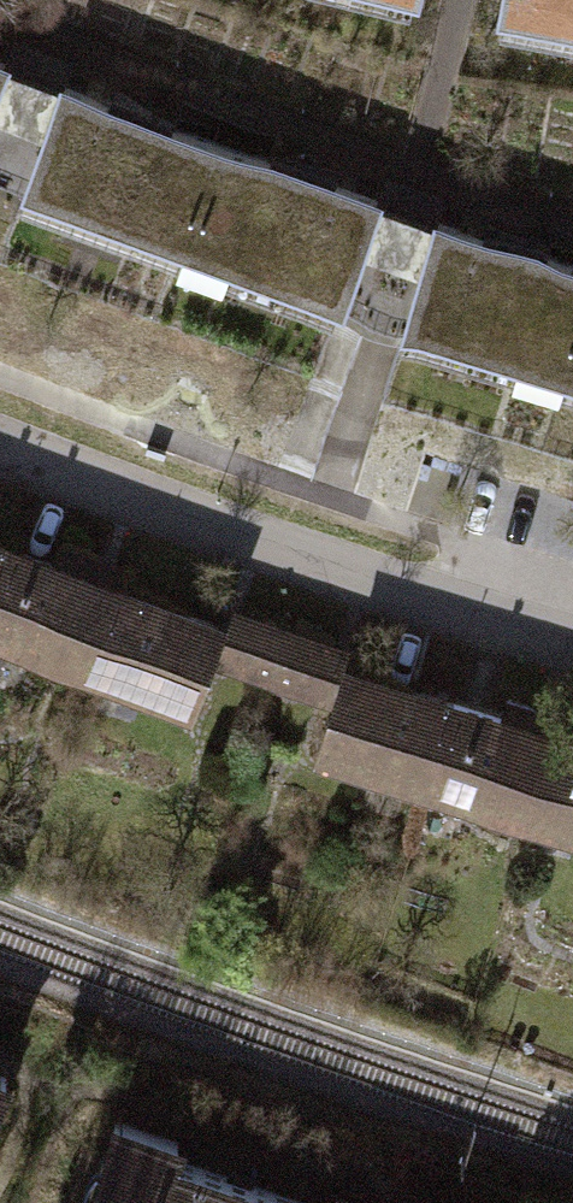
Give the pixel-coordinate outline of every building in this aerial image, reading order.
[(409,9),(411,0),(370,0),(409,9)] [(572,42),(572,0),(504,0),(498,28),(572,42)] [(26,183),(20,203),(333,317),(340,298),(383,313),(406,320),(399,340),(572,394),(572,261),(408,211),(61,85),(2,61),(0,60),(0,172),(26,183)] [(0,538),(0,619),(27,548),(0,538)] [(27,548),(0,619),(0,642),(94,678),(129,586),(137,567),(97,552),(89,571),(27,548)] [(237,627),(129,586),(94,678),(203,718),(237,627)] [(359,650),(251,613),(232,670),(339,707),(359,650)] [(469,702),(358,667),(329,759),(440,794),(469,702)] [(469,702),(440,794),(541,825),(571,733),(572,725),(572,715),(542,706),(536,723),(469,702)] [(571,733),(541,825),(572,836),(572,734),(571,733)] [(73,1202),(500,1202),(101,1097),(73,1202)]
